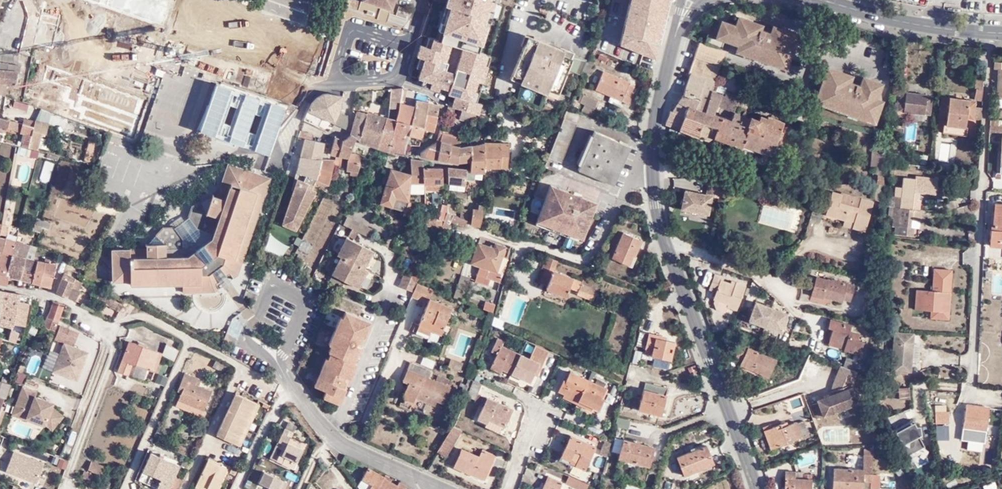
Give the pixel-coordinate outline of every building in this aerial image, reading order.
[(262,8),(281,15),(304,24),(313,0),(264,0),(262,8)] [(390,8),(393,0),(364,0),(390,8)] [(452,6),(446,4),(446,5),(451,6),(446,23),(441,22),(438,30),(440,31),(447,33),(444,42),(438,40),(433,38),(430,48),(425,46),(421,45),(417,56),(419,57),(424,58),(421,69),(418,78),(423,79),(431,82),(429,87),(439,90),(441,83),(447,85),(446,88),(449,90),(448,94),(455,96),(452,107),(461,109),(474,113),(476,113),(479,114),(482,104),(477,102),(472,101),(478,81),(483,82),(488,66),(483,65),(486,55),(478,53),(486,25),(482,24),(487,7),(491,9),(494,0),(493,0),(454,0),(452,6)] [(620,37),(619,43),(653,58),(656,49),(662,28),(669,0),(630,0),(620,37)] [(446,5),(441,22),(446,23),(451,6),(446,5)] [(37,68),(68,79),(90,18),(59,7),(37,68)] [(491,9),(487,7),(482,24),(486,25),(488,26),(493,9),(491,9)] [(731,39),(730,42),(737,45),(736,51),(743,53),(744,52),(768,60),(768,62),(775,66),(776,62),(786,65),(796,36),(772,28),(769,35),(759,31),(758,34),(751,31),(754,24),(738,19),(735,28),(721,23),(717,34),(731,39)] [(760,26),(754,24),(751,31),(758,34),(759,31),(760,26)] [(440,31),(438,40),(444,42),(447,33),(440,31)] [(523,71),(536,38),(527,34),(510,77),(521,82),(523,71)] [(716,38),(724,41),(730,42),(731,39),(717,34),(716,38)] [(704,45),(721,50),(724,41),(716,38),(708,35),(704,45)] [(578,74),(585,58),(572,53),(573,51),(547,41),(546,42),(536,38),(523,71),(521,82),(522,82),(525,78),(558,91),(567,68),(578,74)] [(711,91),(722,60),(725,51),(721,50),(704,45),(699,42),(688,72),(690,73),(685,85),(684,94),(672,111),(671,110),(665,123),(707,140),(713,137),(741,147),(742,144),(771,154),(775,142),(780,139),(785,128),(783,122),(767,116),(766,118),(765,122),(758,119),(750,116),(749,118),(733,112),(738,97),(725,92),(723,96),(711,91)] [(766,66),(768,62),(768,60),(744,52),(743,53),(741,57),(766,66)] [(587,58),(585,58),(578,74),(580,74),(582,68),(586,61),(587,58)] [(593,63),(587,61),(584,69),(589,72),(593,63)] [(784,70),(786,65),(776,62),(775,66),(784,70)] [(13,64),(0,63),(0,71),(13,72),(13,64)] [(994,63),(993,70),(998,71),(996,98),(1001,99),(1001,63),(994,63)] [(8,84),(18,85),(18,73),(21,73),(22,65),(13,64),(13,72),(0,71),(0,82),(8,84)] [(881,84),(871,81),(868,90),(860,87),(849,84),(851,77),(826,69),(817,98),(826,101),(825,106),(832,108),(832,107),(858,115),(857,117),(865,119),(866,115),(876,117),(882,101),(876,99),(881,84)] [(626,88),(628,83),(629,81),(603,70),(595,88),(611,94),(620,98),(628,101),(633,91),(631,90),(626,88)] [(525,78),(522,82),(556,96),(558,91),(525,78)] [(868,90),(871,81),(863,79),(860,87),(868,90)] [(982,88),(982,80),(974,79),(973,86),(975,86),(982,88)] [(483,82),(478,81),(472,101),(477,102),(483,82)] [(441,83),(439,90),(448,94),(449,90),(446,88),(447,85),(441,83)] [(210,150),(263,162),(267,145),(281,148),(279,154),(288,155),(294,130),(289,129),(295,100),(225,84),(210,150)] [(392,89),(390,97),(401,92),(402,87),(392,89)] [(923,112),(926,95),(926,94),(905,91),(905,92),(900,91),(899,100),(894,100),(894,107),(903,109),(903,110),(923,113),(923,112)] [(332,92),(322,93),(315,101),(304,119),(320,125),(324,116),(331,120),(330,121),(336,124),(340,112),(340,111),(344,96),(332,92)] [(388,108),(399,108),(400,104),(401,92),(390,97),(388,108)] [(596,99),(582,93),(579,101),(593,106),(596,99)] [(620,98),(611,94),(608,101),(617,105),(620,98)] [(932,96),(926,95),(923,112),(929,113),(932,96)] [(973,117),(974,105),(975,101),(967,100),(967,98),(948,96),(948,97),(941,96),(939,113),(946,114),(945,123),(964,125),(965,117),(973,117)] [(826,101),(817,98),(815,104),(824,107),(825,106),(826,101)] [(411,125),(424,128),(428,114),(437,116),(439,105),(416,100),(415,106),(411,125)] [(399,108),(397,121),(411,125),(415,106),(400,104),(399,108)] [(856,120),(857,117),(858,115),(832,107),(832,108),(831,111),(856,120)] [(474,113),(461,109),(459,117),(470,120),(474,113)] [(361,129),(366,113),(357,110),(357,112),(352,127),(361,129)] [(335,125),(346,129),(348,127),(348,116),(340,112),(336,124),(335,125)] [(353,137),(356,139),(378,146),(386,118),(366,113),(361,129),(352,127),(350,135),(353,137)] [(424,128),(433,130),(437,116),(428,114),(424,128)] [(875,123),(876,117),(866,115),(865,119),(864,121),(875,123)] [(490,116),(489,121),(488,124),(496,126),(497,118),(490,116)] [(3,117),(1,117),(0,122),(0,126),(21,131),(23,122),(3,117)] [(574,121),(564,117),(559,131),(556,139),(549,157),(560,162),(574,121)] [(378,146),(390,151),(396,122),(397,121),(387,118),(386,118),(378,146)] [(30,147),(38,149),(43,133),(48,135),(51,124),(38,120),(32,138),(30,147)] [(390,151),(405,154),(407,144),(409,135),(411,125),(397,121),(396,122),(390,151)] [(30,147),(32,138),(35,125),(23,122),(21,131),(21,133),(25,133),(22,145),(27,146),(30,147)] [(966,125),(964,125),(945,123),(943,122),(942,131),(965,134),(966,125)] [(409,135),(422,139),(424,128),(411,125),(409,135)] [(989,125),(988,132),(1000,134),(1001,134),(1001,127),(989,125)] [(305,137),(312,139),(314,132),(301,129),(299,136),(305,137)] [(625,142),(593,130),(578,169),(611,181),(625,142)] [(470,134),(471,146),(471,161),(470,161),(470,169),(470,172),(485,171),(486,166),(485,142),(481,143),(479,133),(478,133),(470,134)] [(461,137),(442,134),(441,140),(441,142),(437,158),(458,163),(459,161),(470,161),(471,161),(471,146),(460,148),(461,137)] [(343,140),(353,144),(354,142),(356,139),(353,137),(350,135),(347,137),(343,140)] [(350,154),(353,144),(343,140),(335,136),(331,153),(338,155),(344,156),(349,157),(350,154)] [(323,141),(312,139),(305,137),(301,156),(312,159),(320,159),(323,141)] [(297,141),(294,151),(300,152),(302,142),(297,141)] [(441,142),(437,141),(436,142),(420,153),(421,155),(437,158),(441,142)] [(510,142),(485,142),(486,166),(508,166),(510,142)] [(16,151),(39,156),(41,150),(38,149),(30,147),(27,146),(22,145),(17,144),(16,151)] [(742,144),(741,147),(770,157),(771,154),(742,144)] [(885,149),(874,147),(870,197),(880,198),(885,149)] [(348,161),(360,163),(362,156),(350,154),(349,157),(348,161)] [(308,174),(306,182),(313,185),(317,176),(320,159),(312,159),(301,156),(298,171),(308,174)] [(324,181),(330,184),(334,167),(334,164),(336,159),(320,159),(317,176),(313,185),(316,186),(317,182),(319,179),(324,181)] [(411,159),(410,174),(409,182),(424,183),(423,168),(424,168),(423,161),(411,159)] [(351,174),(358,175),(360,163),(348,161),(346,169),(352,171),(351,174)] [(17,180),(28,183),(32,166),(21,163),(17,180)] [(198,228),(189,215),(175,227),(183,238),(184,248),(166,248),(166,244),(163,241),(156,234),(147,243),(147,249),(131,249),(130,258),(184,256),(190,265),(199,265),(205,262),(212,258),(218,253),(222,242),(214,233),(217,226),(237,166),(229,164),(217,197),(212,195),(201,200),(207,212),(212,214),(209,222),(207,230),(198,228)] [(237,166),(217,226),(214,233),(222,242),(227,251),(233,258),(242,261),(249,243),(245,241),(266,176),(237,166)] [(443,183),(442,167),(429,168),(424,168),(423,168),(424,183),(443,183)] [(390,169),(380,202),(405,209),(408,201),(408,196),(409,190),(409,182),(410,174),(397,170),(390,169)] [(467,183),(470,183),(470,180),(468,179),(467,173),(462,173),(463,179),(466,180),(467,183)] [(894,205),(888,204),(888,215),(893,216),(892,224),(896,224),(896,232),(912,234),(913,226),(911,226),(912,218),(921,220),(923,209),(920,209),(913,208),(914,199),(915,190),(918,190),(936,192),(938,177),(915,175),(915,177),(904,176),(903,186),(896,184),(895,193),(902,194),(900,207),(894,205)] [(266,176),(245,241),(249,243),(270,178),(266,176)] [(296,230),(317,187),(316,186),(313,185),(306,182),(296,177),(280,224),(296,230)] [(720,202),(724,185),(707,179),(704,194),(678,189),(674,211),(705,217),(709,199),(720,202)] [(413,190),(413,196),(415,197),(416,191),(424,191),(424,183),(409,182),(409,190),(413,190)] [(424,183),(424,191),(443,191),(443,183),(424,183)] [(548,190),(593,209),(596,201),(581,196),(580,198),(566,193),(568,190),(550,184),(548,190)] [(584,234),(593,209),(548,190),(545,198),(534,195),(528,210),(539,214),(538,217),(552,222),(549,228),(558,231),(560,225),(584,234)] [(853,220),(852,227),(864,231),(872,201),(859,198),(859,201),(853,200),(854,198),(832,192),(826,213),(844,218),(853,220)] [(789,204),(774,199),(772,206),(788,210),(789,204)] [(913,208),(920,209),(921,199),(917,199),(914,199),(913,208)] [(193,204),(190,212),(189,215),(198,228),(207,230),(209,222),(212,214),(207,212),(201,200),(193,204)] [(972,202),(955,207),(958,214),(971,210),(972,202)] [(1001,240),(1001,202),(995,202),(993,228),(990,228),(989,239),(1001,240)] [(427,226),(442,228),(448,212),(448,205),(444,205),(440,220),(426,218),(427,226)] [(471,223),(481,226),(484,207),(479,205),(478,210),(472,209),(471,223)] [(445,235),(450,221),(453,214),(448,212),(442,228),(440,232),(445,235)] [(464,226),(465,224),(467,220),(463,218),(453,214),(450,221),(464,226)] [(552,222),(538,217),(536,223),(549,228),(552,222)] [(43,226),(49,229),(52,222),(42,218),(40,225),(43,226)] [(843,225),(852,227),(853,220),(844,218),(843,225)] [(64,228),(56,225),(49,242),(58,246),(64,228)] [(581,241),(584,234),(560,225),(558,231),(581,241)] [(183,238),(175,227),(164,227),(156,234),(163,241),(166,244),(166,248),(184,248),(183,238)] [(631,255),(634,256),(641,239),(623,231),(611,257),(627,264),(631,255)] [(330,273),(339,278),(355,241),(345,236),(336,254),(339,255),(330,273)] [(10,275),(18,241),(6,238),(3,252),(0,251),(0,253),(0,281),(8,283),(10,275)] [(10,275),(20,277),(25,258),(29,250),(31,245),(26,243),(23,242),(18,241),(10,275)] [(355,241),(339,278),(358,288),(367,269),(364,268),(373,250),(355,241)] [(227,251),(222,242),(218,253),(212,258),(205,262),(199,265),(190,265),(191,265),(196,273),(196,282),(202,282),(202,273),(208,273),(223,263),(227,251)] [(488,268),(502,273),(505,264),(505,263),(502,263),(506,250),(504,249),(505,246),(496,243),(494,247),(479,242),(472,261),(480,264),(477,273),(485,277),(488,268)] [(130,258),(131,249),(113,250),(114,281),(131,280),(131,284),(149,284),(149,280),(184,279),(184,283),(196,282),(196,273),(191,265),(190,265),(184,256),(130,258)] [(33,280),(38,259),(34,258),(36,252),(29,250),(25,258),(20,277),(33,280)] [(233,258),(227,251),(223,263),(208,273),(202,273),(202,282),(196,282),(184,283),(184,291),(215,290),(223,285),(225,287),(233,282),(231,278),(238,274),(242,261),(233,258)] [(391,265),(395,267),(400,255),(396,254),(391,265)] [(635,257),(634,256),(631,255),(627,264),(631,265),(635,257)] [(578,292),(582,281),(555,270),(559,260),(546,256),(542,266),(545,267),(542,276),(550,280),(548,283),(547,287),(566,294),(569,286),(574,288),(573,290),(578,292)] [(41,282),(46,261),(38,259),(33,280),(41,282)] [(51,285),(57,264),(57,263),(46,261),(41,282),(51,285)] [(421,276),(422,274),(425,267),(412,262),(408,271),(421,276)] [(485,277),(499,281),(502,273),(488,268),(485,277)] [(933,284),(950,285),(952,269),(934,268),(933,284)] [(994,270),(994,294),(1001,294),(1001,270),(994,270)] [(72,287),(79,291),(83,281),(66,271),(58,292),(69,296),(72,287)] [(414,292),(419,280),(420,278),(405,271),(399,285),(414,292)] [(745,285),(735,281),(734,285),(729,283),(720,279),(721,277),(714,274),(708,287),(716,291),(713,298),(727,303),(726,305),(735,308),(745,285)] [(854,285),(831,278),(830,280),(816,276),(811,295),(822,298),(823,296),(841,301),(842,299),(849,301),(854,285)] [(584,278),(582,281),(578,292),(578,293),(585,296),(592,280),(589,279),(584,278)] [(435,288),(419,280),(414,292),(413,294),(429,300),(430,296),(431,296),(435,288)] [(592,280),(585,296),(593,299),(594,295),(597,296),(598,292),(595,291),(599,283),(592,280)] [(948,311),(950,285),(933,284),(933,290),(916,289),(915,308),(930,308),(948,311)] [(69,296),(75,300),(79,291),(72,287),(69,296)] [(31,295),(6,290),(2,313),(0,322),(0,327),(13,329),(14,323),(17,313),(16,313),(19,299),(30,301),(31,295)] [(97,299),(121,312),(125,305),(102,292),(97,299)] [(453,305),(431,296),(430,296),(429,300),(416,330),(429,335),(432,327),(442,332),(453,305)] [(610,302),(597,296),(595,301),(608,306),(610,302)] [(25,324),(30,301),(19,299),(16,313),(17,313),(14,323),(25,324)] [(56,329),(60,319),(65,303),(54,300),(52,309),(51,308),(43,325),(56,329)] [(483,307),(493,311),(495,303),(486,300),(483,307)] [(764,326),(771,307),(755,301),(748,320),(764,326)] [(355,359),(361,343),(355,342),(357,338),(359,338),(362,332),(365,333),(371,317),(345,307),(343,314),(340,313),(330,341),(332,342),(330,349),(332,349),(329,356),(327,356),(317,384),(328,388),(325,395),(342,401),(348,386),(346,385),(348,378),(346,377),(347,373),(352,375),(357,360),(355,359)] [(786,317),(785,312),(771,307),(764,326),(781,332),(786,317)] [(948,311),(930,308),(930,316),(948,317),(948,311)] [(851,324),(830,319),(827,328),(832,329),(829,340),(845,344),(843,350),(859,354),(863,341),(857,340),(859,333),(849,331),(851,324)] [(54,334),(56,329),(43,325),(42,328),(54,334)] [(56,337),(75,344),(80,332),(61,325),(56,337)] [(645,343),(650,330),(641,327),(637,340),(645,343)] [(657,335),(657,332),(650,330),(645,343),(643,350),(654,353),(652,361),(668,365),(675,340),(665,337),(657,335)] [(894,330),(893,341),(911,342),(912,331),(894,330)] [(355,342),(361,343),(365,333),(362,332),(359,338),(357,338),(355,342)] [(75,346),(75,344),(56,337),(55,339),(65,342),(69,344),(75,346)] [(548,351),(535,346),(529,360),(502,348),(504,344),(497,340),(491,353),(497,355),(491,370),(498,373),(499,370),(504,372),(530,383),(534,375),(536,371),(539,372),(548,351)] [(910,369),(910,362),(911,351),(911,342),(893,341),(891,371),(901,371),(901,369),(910,369)] [(122,364),(133,368),(134,364),(156,372),(162,355),(175,360),(180,346),(167,342),(163,353),(131,342),(122,364)] [(89,351),(75,346),(69,344),(64,355),(61,354),(55,370),(79,379),(89,351)] [(776,359),(741,344),(737,356),(744,359),(742,364),(768,375),(776,359)] [(642,347),(636,345),(633,357),(638,359),(642,347)] [(461,361),(448,357),(445,367),(459,371),(461,361)] [(452,385),(437,378),(430,375),(432,368),(412,359),(404,378),(409,380),(403,396),(415,400),(417,395),(436,403),(439,398),(445,401),(452,385)] [(226,373),(229,367),(219,362),(216,368),(226,373)] [(130,376),(133,368),(122,364),(119,372),(130,376)] [(856,372),(838,365),(829,387),(830,391),(835,389),(837,393),(832,395),(816,401),(817,402),(810,404),(816,418),(859,401),(852,382),(856,372)] [(610,391),(563,369),(556,388),(569,394),(568,397),(586,406),(588,402),(602,409),(610,391)] [(165,383),(168,375),(158,371),(155,379),(165,383)] [(185,374),(183,380),(186,382),(182,392),(177,404),(202,416),(212,392),(195,384),(197,379),(185,374)] [(439,374),(437,378),(452,385),(453,380),(439,374)] [(13,380),(3,375),(2,380),(0,379),(0,395),(6,397),(13,380)] [(186,382),(183,380),(178,391),(182,392),(186,382)] [(482,384),(474,380),(468,396),(475,399),(482,384)] [(661,399),(664,400),(668,387),(645,380),(641,396),(632,394),(629,404),(656,412),(661,399)] [(909,385),(897,387),(898,398),(910,398),(909,385)] [(28,417),(46,424),(46,423),(53,429),(64,416),(53,406),(54,403),(48,401),(47,402),(44,402),(45,399),(37,396),(38,391),(24,386),(16,405),(30,410),(28,417)] [(259,401),(238,391),(235,397),(237,398),(229,416),(227,415),(219,432),(240,442),(244,433),(243,433),(246,425),(248,425),(252,416),(251,416),(254,409),(255,409),(259,401)] [(237,398),(235,397),(227,415),(229,416),(237,398)] [(514,410),(488,398),(478,420),(488,424),(489,420),(505,427),(514,410)] [(989,407),(966,404),(963,426),(986,429),(988,418),(998,419),(999,414),(989,413),(989,407)] [(45,426),(46,424),(28,417),(30,410),(16,405),(13,413),(45,426)] [(949,410),(936,409),(935,420),(949,421),(949,410)] [(783,422),(782,420),(771,423),(769,421),(762,423),(771,448),(803,437),(802,436),(810,433),(804,416),(787,421),(783,422)] [(912,418),(894,428),(905,448),(911,445),(908,440),(921,433),(912,418)] [(446,440),(438,452),(447,457),(462,431),(452,425),(446,440)] [(279,439),(280,439),(283,440),(281,444),(278,443),(276,442),(271,456),(283,461),(286,455),(298,460),(304,447),(297,444),(299,438),(291,435),(294,430),(285,426),(279,439)] [(592,443),(566,432),(558,457),(573,464),(574,462),(583,466),(592,443)] [(908,440),(911,445),(923,438),(921,433),(908,440)] [(635,457),(634,460),(647,464),(653,444),(621,436),(617,452),(635,457)] [(696,466),(712,459),(706,444),(676,455),(683,474),(697,468),(696,466)] [(5,468),(36,482),(45,461),(14,447),(5,468)] [(493,454),(480,448),(478,455),(459,447),(452,466),(468,472),(469,470),(483,476),(493,454)] [(145,469),(152,473),(149,481),(166,488),(169,488),(175,475),(181,463),(153,451),(145,469)] [(616,455),(634,460),(635,457),(617,452),(616,455)] [(190,467),(194,459),(187,455),(182,464),(190,467)] [(871,480),(872,455),(864,455),(863,469),(833,468),(832,488),(862,488),(863,479),(871,480)] [(105,471),(108,462),(93,457),(90,465),(94,467),(93,468),(105,471)] [(211,485),(219,488),(229,467),(221,463),(222,462),(211,457),(199,482),(209,488),(211,485)] [(713,462),(712,459),(696,466),(697,468),(713,462)] [(403,486),(396,481),(394,484),(387,480),(381,476),(381,474),(365,465),(354,484),(358,488),(401,488),(403,486)] [(90,477),(92,472),(85,468),(82,474),(90,477)] [(152,473),(145,469),(141,478),(149,481),(152,473)] [(287,479),(264,469),(259,480),(271,486),(270,488),(283,488),(287,479)] [(789,488),(811,488),(811,478),(795,477),(795,470),(786,469),(785,486),(789,486),(789,488)] [(175,475),(169,488),(180,488),(185,480),(175,475)] [(566,475),(564,482),(581,488),(583,488),(585,483),(566,475)] [(557,487),(559,481),(545,476),(540,488),(556,488),(557,487)]
